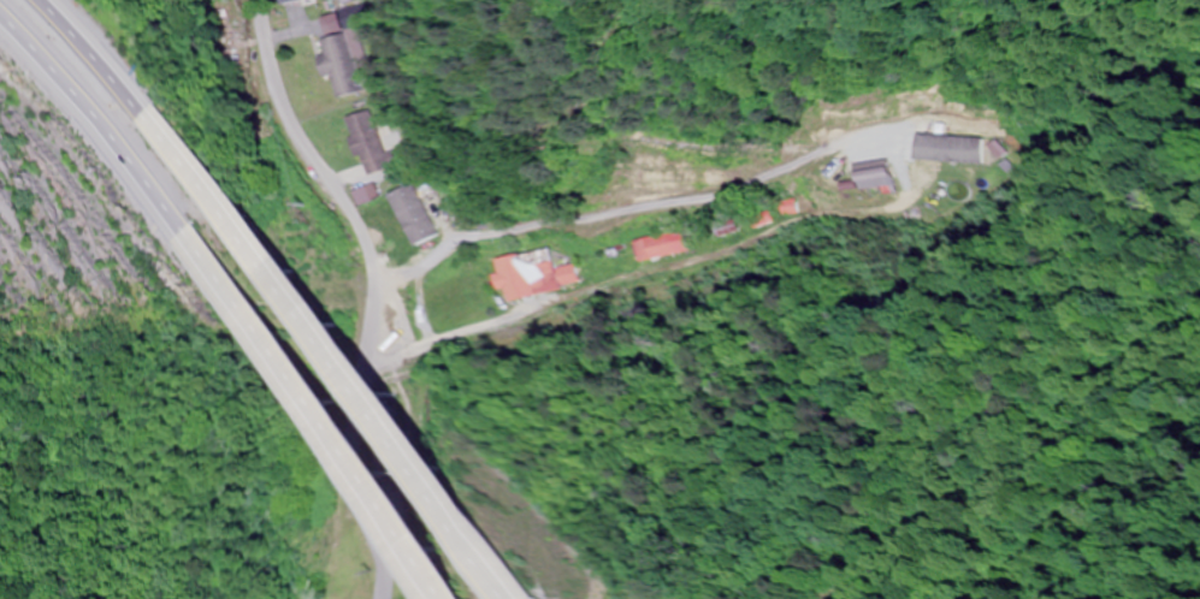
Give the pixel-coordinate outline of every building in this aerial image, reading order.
[(372,92),(357,29),(366,26),(361,5),(342,10),(348,35),(325,41),(329,57),(324,58),(329,79),(335,78),(341,99),(372,92)] [(408,164),(404,149),(385,154),(372,112),(350,119),(368,177),(408,164)] [(927,151),(934,171),(927,173),(935,195),(953,188),(939,147),(927,151)] [(895,185),(890,160),(858,166),(863,191),(895,185)] [(419,185),(396,195),(420,247),(442,237),(419,185)] [(747,219),(750,228),(767,221),(764,212),(747,219)] [(681,252),(675,230),(630,242),(636,264),(681,252)] [(501,261),(510,302),(576,287),(571,265),(554,269),(549,249),(501,261)]
